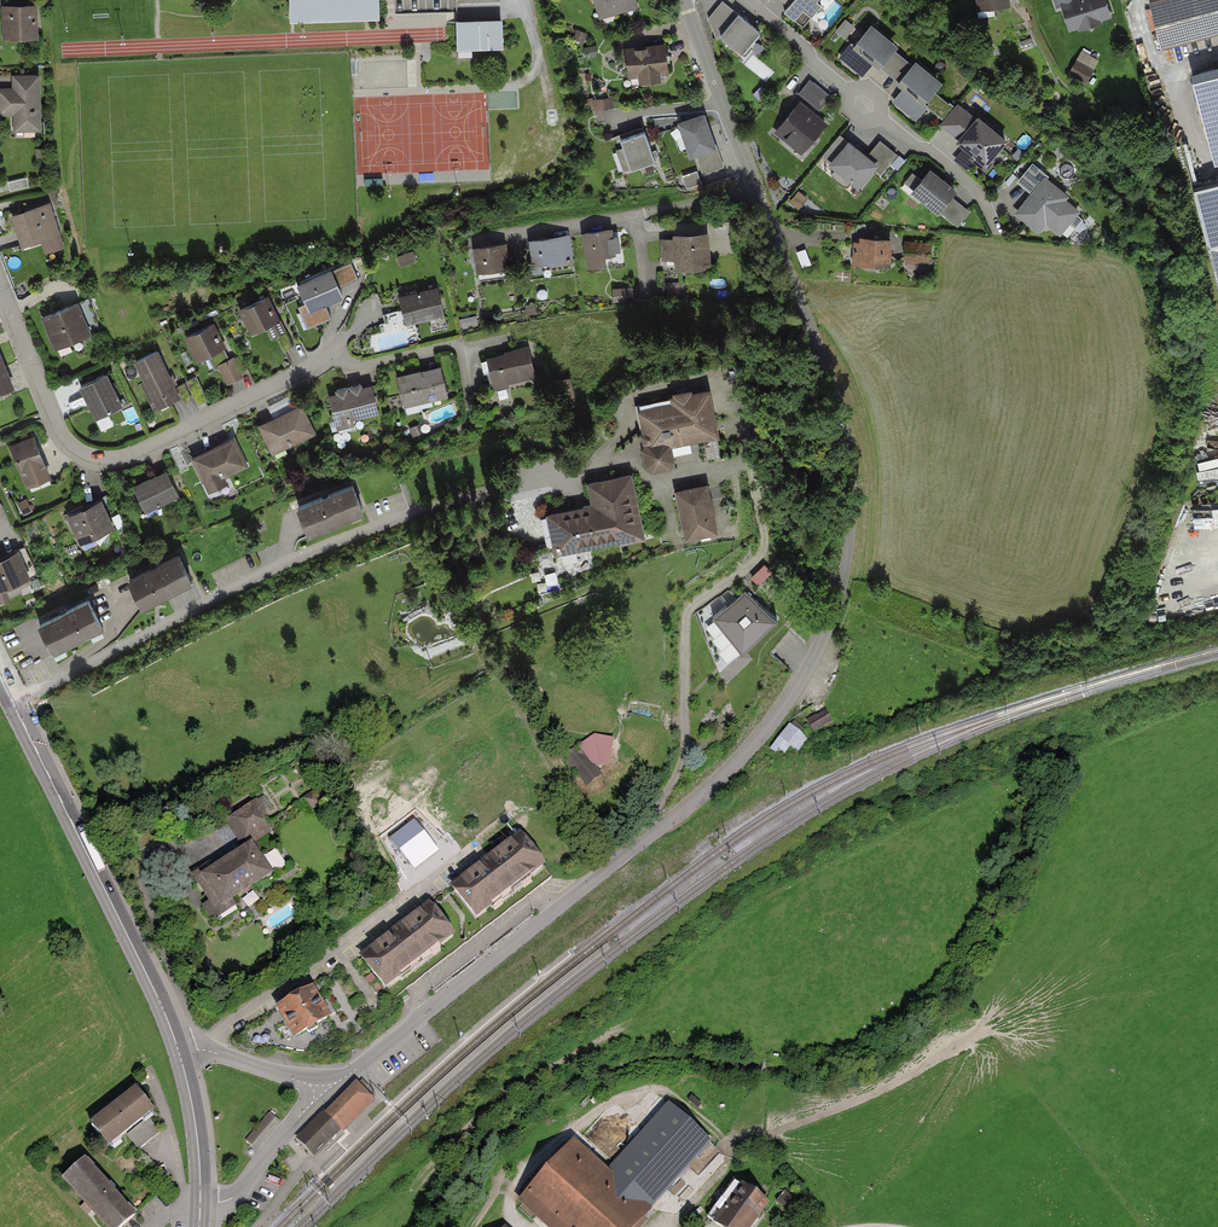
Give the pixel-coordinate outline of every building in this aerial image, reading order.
[(285,23),(380,20),(380,0),(285,0),(285,23)] [(600,19),(637,7),(635,0),(594,0),(600,19)] [(721,36),(742,54),(760,31),(722,0),(708,17),(717,40),(721,36)] [(787,6),(782,11),(792,19),(800,8),(812,17),(819,8),(812,2),(814,0),(780,0),(787,6)] [(1010,0),(976,0),(977,10),(1011,6),(1010,0)] [(1112,16),(1107,0),(1054,0),(1056,8),(1062,6),(1070,30),(1112,16)] [(1149,1),(1161,48),(1217,33),(1217,0),(1153,0),(1149,1)] [(34,6),(4,7),(5,38),(35,37),(34,6)] [(472,53),(505,51),(503,20),(457,22),(458,58),(472,58),(472,53)] [(837,29),(842,36),(853,29),(849,21),(837,29)] [(899,45),(872,23),(854,45),(851,42),(838,57),(862,77),(873,63),(879,68),(883,62),(884,63),(899,45)] [(667,73),(665,45),(625,48),(627,77),(638,76),(639,82),(660,80),(659,74),(667,73)] [(1099,60),(1082,50),(1069,73),(1086,84),(1099,60)] [(942,82),(916,60),(897,83),(903,88),(892,101),(915,120),(928,105),(925,103),(942,82)] [(37,76),(20,76),(20,89),(0,89),(0,113),(22,112),(22,129),(39,129),(37,76)] [(810,78),(799,93),(822,109),(833,94),(810,78)] [(1217,161),(1217,78),(1195,84),(1216,162),(1217,161)] [(774,132),(802,155),(828,123),(800,100),(774,132)] [(994,158),(1008,140),(978,115),(976,117),(958,102),(939,124),(958,139),(955,142),(971,155),(969,158),(985,172),(995,159),(994,158)] [(717,148),(705,112),(677,122),(690,157),(717,148)] [(616,150),(623,171),(630,168),(631,170),(655,162),(654,158),(658,156),(656,149),(652,151),(645,132),(620,140),(623,147),(616,150)] [(879,164),(849,139),(828,164),(858,189),(879,164)] [(1067,199),(1070,196),(1048,177),(1049,176),(1033,162),(1016,182),(1030,194),(1014,213),(1038,233),(1046,224),(1060,236),(1081,211),(1067,199)] [(952,197),(958,190),(930,168),(911,192),(937,214),(939,212),(958,227),(971,212),(952,197)] [(699,169),(683,174),(687,188),(703,184),(699,169)] [(29,186),(27,177),(8,181),(10,190),(29,186)] [(1196,193),(1217,280),(1217,187),(1196,193)] [(791,201),(801,207),(808,196),(798,190),(791,201)] [(49,204),(14,215),(22,240),(40,234),(46,249),(62,244),(49,204)] [(612,228),(582,232),(587,269),(607,266),(605,257),(616,255),(616,252),(621,251),(619,236),(613,237),(612,228)] [(711,269),(709,232),(673,234),(673,238),(660,239),(662,261),(674,260),(675,271),(711,269)] [(890,267),(892,238),(860,236),(859,241),(853,241),(852,264),(890,267)] [(567,237),(532,242),(535,262),(529,263),(531,273),(544,271),(543,266),(549,265),(550,270),(571,267),(567,237)] [(931,242),(905,241),(905,262),(930,263),(931,242)] [(504,245),(476,248),(480,279),(495,277),(494,268),(503,266),(502,257),(506,256),(504,245)] [(415,260),(412,251),(398,256),(401,265),(415,260)] [(359,278),(351,262),(334,269),(342,286),(359,278)] [(342,295),(331,271),(298,286),(315,324),(332,317),(325,303),(342,295)] [(667,281),(667,296),(686,296),(686,281),(667,281)] [(444,314),(437,287),(399,296),(402,309),(384,314),(386,323),(379,324),(382,333),(406,327),(405,323),(444,314)] [(634,301),(633,287),(613,290),(614,303),(634,301)] [(277,321),(266,297),(241,309),(253,333),(267,326),(272,337),(278,335),(285,350),(293,346),(280,320),(277,321)] [(99,329),(86,299),(43,317),(56,348),(57,347),(60,354),(71,349),(68,342),(99,329)] [(477,324),(476,317),(460,320),(461,327),(477,324)] [(212,324),(187,336),(199,360),(211,354),(217,365),(220,364),(228,381),(240,375),(232,358),(229,359),(212,324)] [(535,376),(528,347),(506,352),(506,354),(480,360),(483,373),(490,371),(494,385),(535,376)] [(156,352),(133,363),(155,409),(179,398),(156,352)] [(11,387),(0,362),(0,392),(11,387)] [(446,392),(439,367),(398,377),(405,406),(427,400),(426,396),(446,392)] [(105,374),(81,386),(97,419),(121,407),(105,374)] [(205,399),(195,377),(187,381),(197,402),(205,399)] [(192,398),(184,382),(177,386),(184,401),(192,398)] [(378,411),(371,386),(362,389),(360,384),(336,390),(338,395),(330,397),(335,417),(329,419),(332,428),(338,426),(338,429),(354,425),(352,418),(378,411)] [(673,407),(639,414),(646,448),(643,449),(647,468),(652,472),(669,469),(673,463),(670,448),(717,439),(708,394),(690,398),(689,394),(675,397),(676,400),(672,401),(673,407)] [(274,419),(261,426),(272,449),(288,441),(289,444),(313,433),(300,406),(294,410),(288,397),(268,407),(274,419)] [(48,473),(33,437),(12,446),(27,482),(48,473)] [(233,439),(193,458),(204,481),(220,473),(222,476),(246,465),(233,439)] [(166,471),(133,487),(144,509),(156,503),(157,505),(177,496),(166,471)] [(555,557),(643,540),(630,478),(588,486),(592,510),(547,519),(555,557)] [(362,509),(352,484),(298,506),(308,531),(362,509)] [(706,485),(677,491),(687,539),(716,533),(706,485)] [(99,503),(70,517),(80,537),(91,532),(92,534),(110,526),(99,503)] [(0,560),(0,605),(10,601),(5,589),(31,579),(20,552),(0,560)] [(191,580),(178,555),(129,580),(141,604),(191,580)] [(777,620),(745,591),(712,617),(742,653),(777,620)] [(102,625),(88,599),(39,625),(52,650),(102,625)] [(817,716),(809,720),(813,730),(822,726),(817,716)] [(593,739),(565,756),(585,789),(599,780),(588,761),(598,753),(611,756),(613,740),(593,739)] [(239,845),(191,876),(209,903),(203,908),(213,923),(236,907),(233,903),(273,877),(253,846),(272,834),(267,826),(272,823),(257,801),(224,822),(239,845)] [(476,923),(546,869),(521,836),(450,891),(476,923)] [(385,993),(455,939),(430,906),(359,960),(385,993)] [(313,989),(276,1011),(294,1043),(332,1022),(313,989)] [(376,1102),(356,1082),(326,1113),(324,1111),(296,1140),(314,1158),(341,1132),(344,1134),(376,1102)] [(156,1116),(137,1091),(88,1129),(107,1153),(128,1137),(138,1150),(161,1132),(151,1119),(156,1116)] [(563,1226),(628,1226),(705,1138),(666,1104),(608,1171),(572,1141),(525,1195),(563,1226)] [(276,1119),(269,1113),(246,1141),(251,1145),(252,1147),(276,1119)] [(137,1217),(90,1162),(65,1183),(103,1226),(125,1226),(137,1217)] [(738,1186),(712,1226),(713,1226),(750,1226),(765,1204),(738,1186)]
